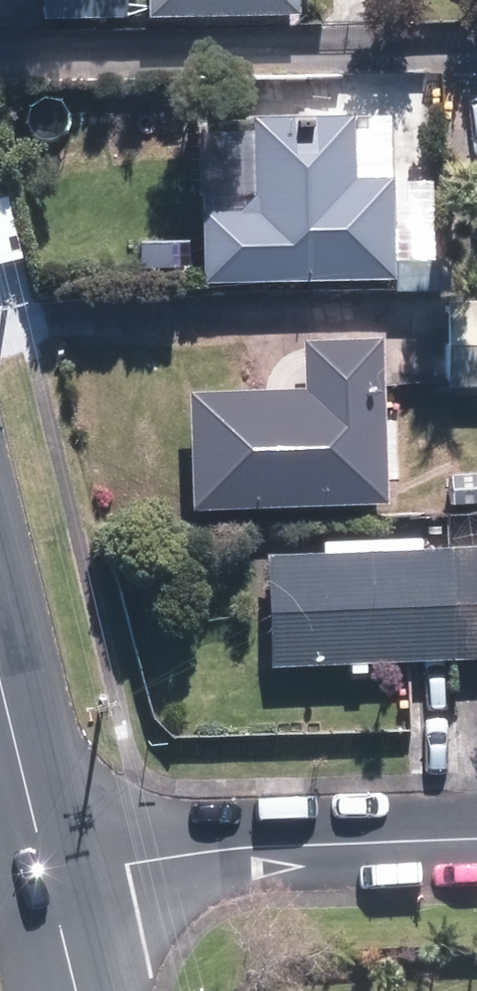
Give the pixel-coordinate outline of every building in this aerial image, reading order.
[(52,14),(125,12),(124,0),(51,0),(52,14)] [(154,9),(299,6),(299,0),(154,0),(154,9)] [(212,209),(213,273),(398,270),(396,174),(357,175),(356,114),(260,116),(262,208),(212,209)] [(455,380),(476,380),(476,302),(454,303),(455,380)] [(197,389),(201,503),(391,497),(386,333),(315,336),(317,385),(197,389)] [(279,660),(476,652),(476,547),(275,555),(279,660)]
